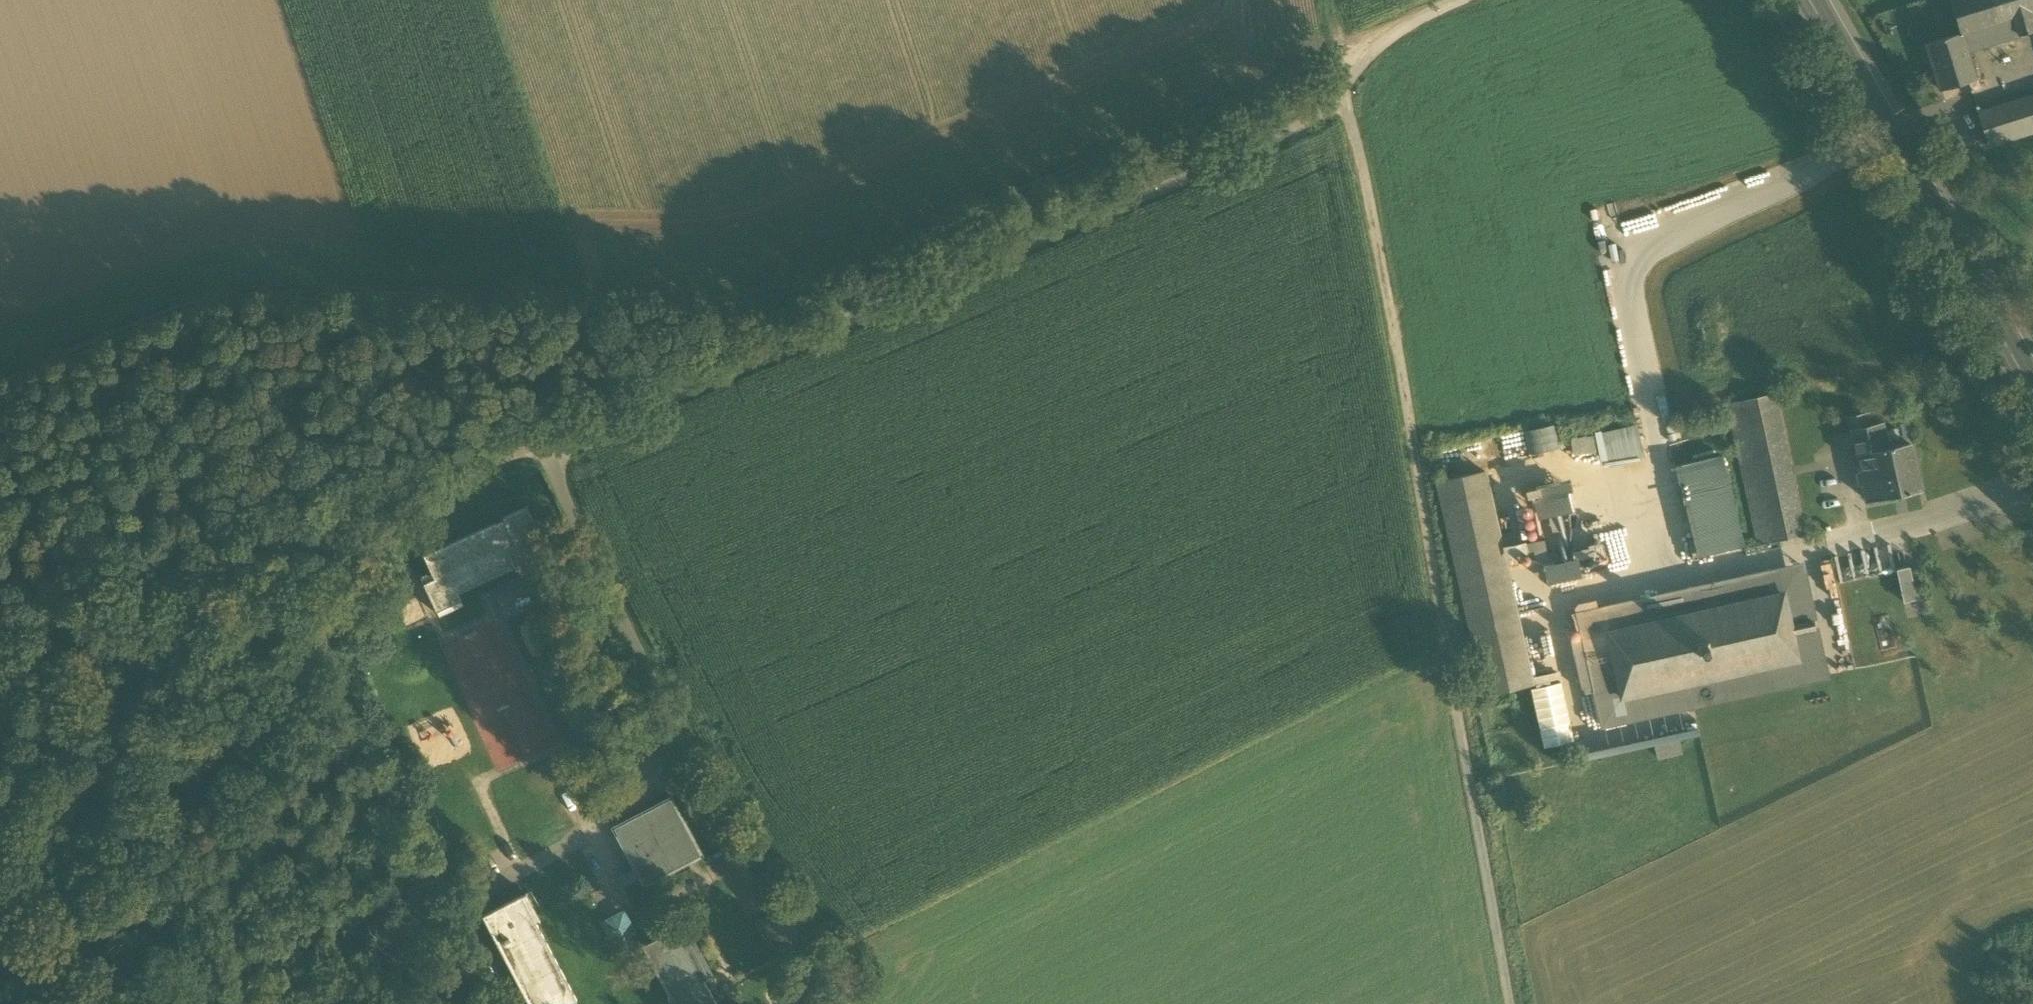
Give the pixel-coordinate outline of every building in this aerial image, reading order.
[(2007,38),(2005,39),(1992,0),(1949,0),(1960,34),(1961,33),(1966,50),(1998,40),(2000,46),(2009,44),(2007,38)] [(2032,30),(2032,0),(1992,0),(2005,39),(2007,38),(2032,30)] [(1927,44),(1941,90),(1975,79),(1966,50),(1961,33),(1960,34),(1929,43),(1927,44)] [(2032,132),(2032,93),(2021,97),(2022,101),(2032,132)] [(2022,101),(1979,114),(1989,146),(2032,132),(2022,101)] [(1729,405),(1759,544),(1803,534),(1773,397),(1729,405)] [(1849,417),(1852,430),(1872,425),(1869,412),(1849,417)] [(1524,430),(1530,453),(1562,445),(1556,422),(1524,430)] [(1864,484),(1868,501),(1880,498),(1880,499),(1881,498),(1920,490),(1909,443),(1900,445),(1897,429),(1884,432),(1882,423),(1872,425),(1852,430),(1862,472),(1864,484)] [(1595,437),(1601,465),(1642,455),(1636,427),(1595,437)] [(1596,451),(1593,435),(1570,438),(1572,454),(1596,451)] [(1678,466),(1700,556),(1741,546),(1719,456),(1678,466)] [(1437,482),(1484,695),(1533,684),(1532,677),(1505,558),(1503,545),(1486,471),(1437,482)] [(1572,490),(1570,477),(1534,485),(1537,499),(1533,500),(1537,518),(1572,510),(1568,491),(1572,490)] [(523,509),(541,548),(546,546),(527,507),(523,509)] [(425,585),(438,613),(438,612),(461,601),(462,601),(458,594),(516,567),(510,555),(519,551),(522,557),(541,548),(523,509),(504,518),(505,520),(496,524),(425,557),(436,580),(425,585)] [(1503,545),(1505,558),(1528,553),(1525,540),(1503,545)] [(1578,558),(1543,565),(1547,582),(1582,575),(1578,558)] [(1626,631),(1635,626),(1752,601),(1761,600),(1771,602),(1780,607),(1804,561),(1574,612),(1620,637),(1626,631)] [(1830,678),(1804,561),(1780,607),(1787,615),(1790,622),(1791,633),(1790,642),(1786,651),(1830,678)] [(1897,569),(1904,602),(1916,599),(1909,567),(1897,569)] [(1629,686),(1642,691),(1652,690),(1769,664),(1780,659),(1786,651),(1790,642),(1791,633),(1790,622),(1787,615),(1780,607),(1771,602),(1761,600),(1752,601),(1635,626),(1626,631),(1620,637),(1615,646),(1613,655),(1614,665),(1618,675),(1624,682),(1629,686)] [(464,606),(461,601),(438,612),(440,617),(464,606)] [(1601,729),(1629,686),(1624,682),(1618,675),(1614,665),(1613,655),(1615,646),(1620,637),(1574,612),(1601,729)] [(1584,689),(1585,694),(1596,692),(1584,638),(1572,641),(1583,689),(1584,689)] [(1601,729),(1830,678),(1786,651),(1780,659),(1769,664),(1652,690),(1642,691),(1629,686),(1601,729)] [(1532,677),(1533,684),(1560,678),(1558,671),(1532,677)] [(1561,682),(1530,689),(1543,749),(1575,742),(1561,682)] [(1701,735),(1697,713),(1603,731),(1607,753),(1701,735)] [(615,828),(645,885),(701,855),(671,798),(615,828)] [(527,894),(522,896),(537,923),(541,921),(527,894)] [(530,1003),(570,1003),(578,1000),(537,923),(522,896),(483,917),(530,1003)] [(682,925),(709,976),(713,974),(686,923),(682,925)] [(704,979),(709,976),(682,925),(657,938),(643,945),(670,996),(668,997),(672,1003),(718,1003),(704,979)] [(643,945),(657,938),(656,937),(643,945)]
